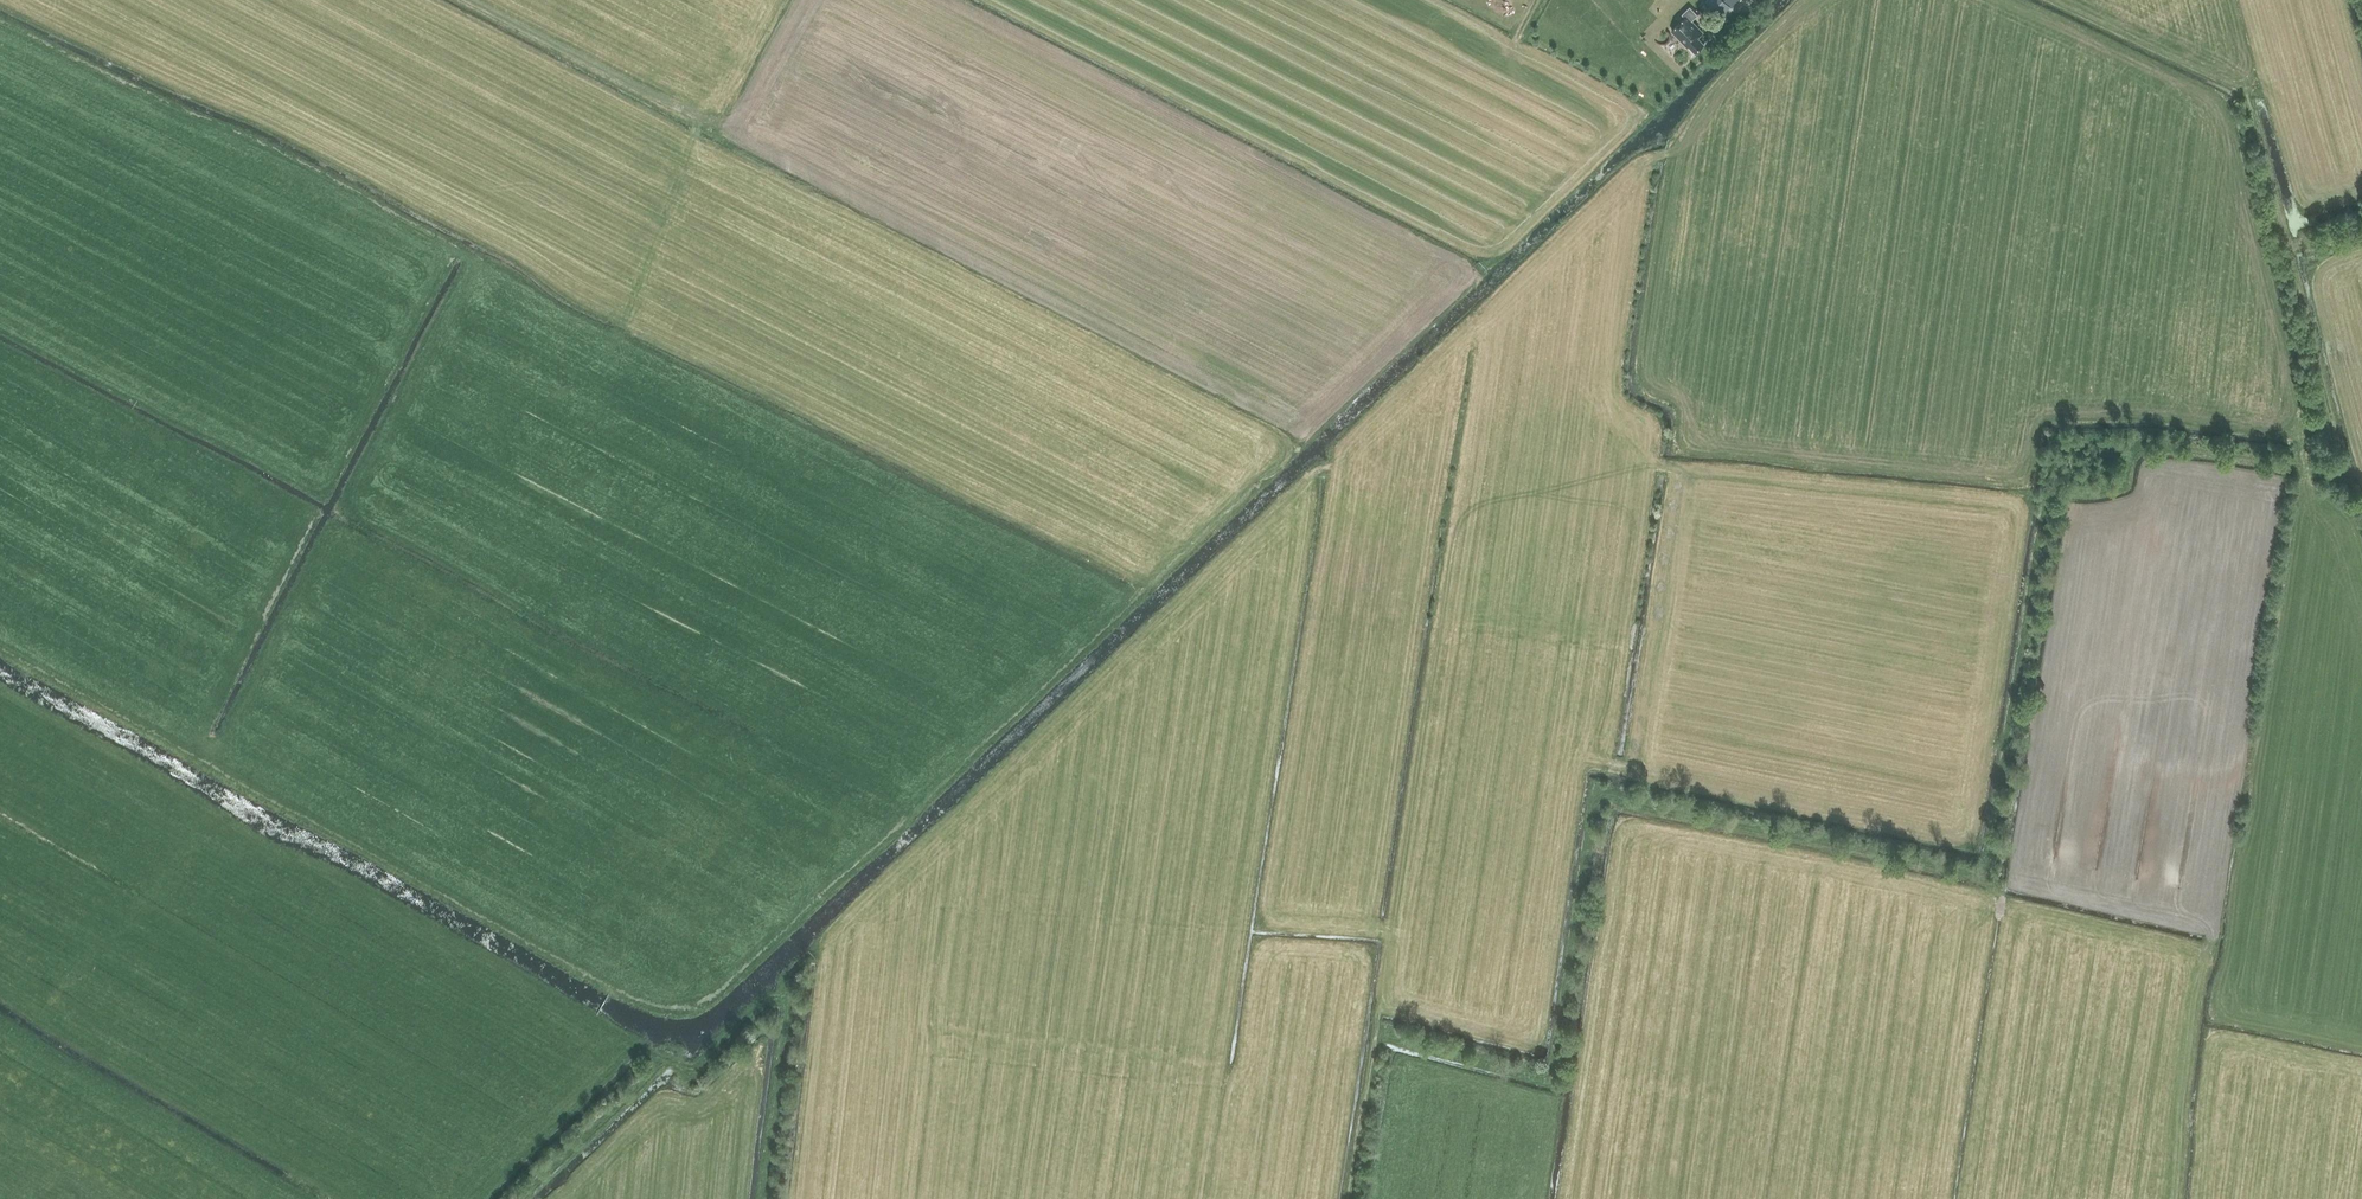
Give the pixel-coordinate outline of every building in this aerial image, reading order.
[(1722,14),(1730,6),(1732,8),(1740,0),(1710,0),(1722,14)] [(1687,47),(1689,45),(1695,52),(1704,44),(1697,37),(1703,32),(1692,20),(1698,14),(1690,6),(1682,14),(1685,17),(1672,30),(1687,47)]
